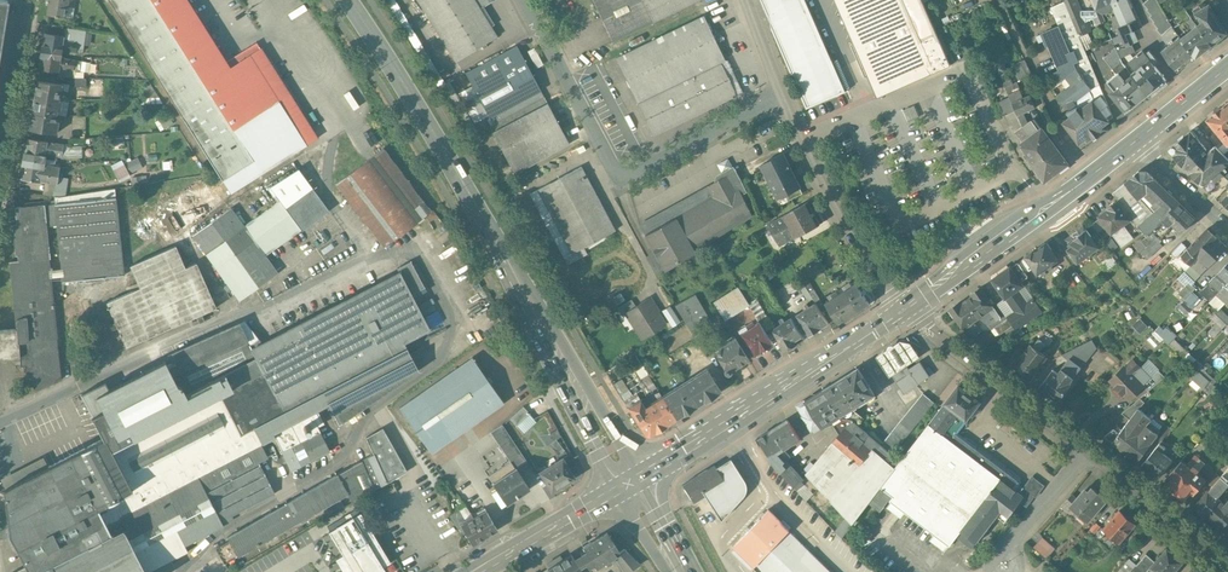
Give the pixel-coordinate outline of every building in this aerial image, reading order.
[(48,13),(47,13),(47,14),(55,15),(55,16),(58,16),(66,17),(66,16),(73,17),(74,8),(67,7),(68,0),(50,0),(48,13)] [(226,62),(187,0),(109,0),(170,97),(226,62)] [(475,0),(417,0),(456,62),(497,37),(480,9),(475,0)] [(480,9),(493,1),(492,0),(475,0),(480,9)] [(612,41),(698,0),(593,0),(612,41)] [(806,0),(759,0),(807,109),(846,92),(806,0)] [(902,0),(835,0),(870,80),(880,76),(885,87),(931,68),(933,73),(951,65),(940,41),(923,49),(902,0)] [(1078,0),(1071,0),(1064,3),(1072,21),(1079,36),(1091,31),(1089,27),(1082,11),(1078,0)] [(1089,27),(1106,22),(1102,13),(1114,8),(1112,3),(1111,0),(1091,0),(1095,10),(1082,11),(1089,27)] [(1112,3),(1114,8),(1117,14),(1110,18),(1115,30),(1117,29),(1124,46),(1117,49),(1120,57),(1135,51),(1127,32),(1142,26),(1131,0),(1119,0),(1112,3)] [(1158,0),(1148,0),(1145,3),(1150,8),(1148,9),(1154,15),(1151,16),(1156,21),(1155,22),(1160,28),(1169,20),(1158,0)] [(1064,1),(1051,7),(1059,26),(1072,21),(1064,3),(1064,1)] [(1227,32),(1210,4),(1202,9),(1202,8),(1195,11),(1202,21),(1197,25),(1212,44),(1227,32)] [(703,17),(616,59),(638,103),(721,63),(725,61),(703,17)] [(1197,25),(1192,17),(1189,20),(1192,25),(1191,26),(1193,28),(1181,37),(1196,56),(1212,44),(1197,25)] [(1079,36),(1072,21),(1059,26),(1041,34),(1046,47),(1049,46),(1063,78),(1051,88),(1066,107),(1075,100),(1098,81),(1079,36)] [(85,33),(66,30),(65,36),(64,36),(63,41),(78,43),(76,53),(82,54),(85,33)] [(64,36),(44,33),(42,46),(52,48),(51,58),(61,59),(61,58),(62,51),(63,41),(64,36)] [(1181,37),(1180,36),(1162,50),(1178,71),(1196,56),(1181,37)] [(78,43),(63,41),(62,51),(76,53),(78,43)] [(52,48),(42,46),(39,69),(59,72),(60,67),(61,59),(51,58),(52,48)] [(518,46),(466,73),(473,86),(524,59),(518,46)] [(226,62),(170,97),(231,193),(307,145),(250,55),(246,49),(226,62)] [(1157,59),(1149,49),(1146,52),(1143,49),(1129,60),(1137,69),(1131,73),(1132,75),(1148,94),(1167,80),(1153,62),(1157,59)] [(1118,52),(1107,60),(1113,68),(1122,61),(1120,57),(1118,52)] [(1038,72),(1031,56),(1022,60),(1029,76),(1038,72)] [(74,61),(61,58),(61,59),(60,67),(73,69),(74,61)] [(524,59),(473,86),(490,118),(542,91),(524,59)] [(1029,76),(1022,60),(1013,65),(1020,80),(1029,76)] [(90,63),(74,61),(73,69),(89,71),(90,63)] [(721,63),(638,103),(654,136),(737,96),(721,63)] [(73,69),(60,67),(59,72),(58,77),(72,77),(73,69)] [(1129,78),(1122,69),(1108,81),(1108,84),(1111,87),(1110,88),(1113,92),(1112,92),(1118,99),(1115,101),(1121,108),(1123,107),(1127,111),(1148,94),(1132,75),(1129,78)] [(1012,84),(1007,73),(1000,76),(1005,87),(1012,84)] [(87,78),(70,78),(68,85),(86,86),(87,78)] [(98,79),(89,79),(89,96),(99,95),(98,79)] [(61,84),(37,80),(34,97),(58,101),(58,100),(59,95),(62,96),(64,86),(61,85),(61,84)] [(1012,84),(1005,87),(1008,94),(1017,90),(1014,83),(1012,84)] [(155,91),(150,84),(146,85),(146,98),(158,97),(155,91)] [(1017,90),(1008,94),(1009,97),(1012,103),(1023,98),(1019,89),(1017,90)] [(542,91),(490,118),(493,124),(545,97),(542,91)] [(1023,98),(1012,103),(1023,126),(1029,121),(1025,112),(1035,108),(1030,95),(1023,98)] [(58,101),(34,97),(32,112),(56,117),(57,111),(60,111),(61,101),(58,100),(58,101)] [(545,97),(493,124),(490,126),(494,132),(505,126),(548,104),(545,97)] [(1012,103),(1009,97),(998,101),(1004,115),(1015,131),(1023,126),(1012,103)] [(1073,115),(1063,122),(1079,143),(1087,137),(1091,142),(1104,131),(1101,126),(1108,121),(1093,100),(1082,108),(1073,115)] [(1075,100),(1066,107),(1073,115),(1082,108),(1075,100)] [(1220,109),(1227,119),(1227,102),(1220,109)] [(548,104),(505,126),(523,160),(524,159),(566,137),(548,104)] [(1220,109),(1207,119),(1227,145),(1227,119),(1220,109)] [(56,117),(32,112),(29,129),(54,133),(54,132),(56,132),(58,123),(55,122),(56,117)] [(1069,164),(1042,128),(1038,131),(1030,120),(1029,121),(1023,126),(1058,173),(1069,164)] [(505,126),(494,132),(515,173),(528,167),(524,159),(523,160),(505,126)] [(1058,173),(1023,126),(1015,131),(1023,142),(1021,143),(1027,151),(1025,153),(1045,181),(1058,173)] [(1191,130),(1172,146),(1172,152),(1187,171),(1202,184),(1212,177),(1216,181),(1223,174),(1227,179),(1227,156),(1216,145),(1208,151),(1191,130)] [(62,145),(27,139),(25,153),(24,153),(35,155),(33,165),(42,167),(42,164),(43,164),(44,157),(48,158),(49,155),(60,157),(62,145)] [(431,211),(384,148),(337,184),(384,246),(431,211)] [(43,164),(42,164),(42,167),(33,165),(35,155),(24,153),(22,164),(23,164),(20,179),(54,185),(56,185),(57,177),(59,167),(43,164)] [(784,153),(760,166),(760,167),(762,165),(776,192),(783,189),(786,194),(800,187),(801,186),(784,153)] [(129,161),(133,170),(143,166),(139,157),(129,161)] [(729,158),(719,164),(723,172),(733,165),(729,158)] [(120,179),(130,173),(123,159),(112,164),(120,179)] [(582,166),(530,193),(564,258),(616,230),(582,166)] [(299,169),(271,187),(280,200),(287,209),(313,189),(299,169)] [(1177,200),(1146,171),(1140,170),(1125,182),(1139,199),(1145,194),(1154,203),(1157,201),(1162,206),(1167,211),(1177,200)] [(214,172),(150,218),(167,241),(231,195),(214,172)] [(737,183),(728,181),(725,176),(708,186),(713,197),(645,235),(660,265),(753,215),(737,183)] [(64,178),(57,177),(56,185),(54,185),(53,191),(61,193),(64,178)] [(642,219),(674,200),(663,180),(630,199),(642,219)] [(1145,194),(1139,199),(1125,182),(1117,189),(1141,222),(1162,206),(1157,201),(1154,203),(1145,194)] [(800,187),(786,194),(789,200),(803,194),(800,187)] [(313,189),(287,209),(288,211),(302,229),(328,210),(313,189)] [(116,197),(54,204),(63,281),(124,275),(116,197)] [(280,200),(244,226),(265,256),(302,230),(287,209),(280,200)] [(1133,218),(1119,200),(1107,208),(1107,209),(1099,216),(1111,233),(1112,233),(1124,224),(1133,218)] [(1196,218),(1177,200),(1167,211),(1161,217),(1165,221),(1153,231),(1156,234),(1158,232),(1162,236),(1170,228),(1169,225),(1172,223),(1182,232),(1184,230),(1186,233),(1191,227),(1189,225),(1196,218)] [(808,202),(783,216),(795,238),(820,224),(808,202)] [(15,207),(17,223),(12,224),(16,256),(18,255),(19,260),(10,261),(17,329),(6,330),(6,328),(3,328),(3,330),(0,330),(0,358),(20,356),(19,348),(25,347),(24,341),(31,340),(33,366),(26,369),(36,391),(62,379),(49,258),(51,258),(45,204),(15,207)] [(1162,206),(1141,222),(1150,233),(1153,231),(1165,221),(1161,217),(1167,211),(1162,206)] [(231,208),(193,235),(239,300),(277,273),(265,256),(244,226),(231,208)] [(783,216),(768,224),(780,246),(795,238),(783,216)] [(1109,234),(1098,219),(1092,224),(1103,238),(1109,234)] [(955,226),(957,229),(966,223),(963,220),(955,226)] [(1134,238),(1124,224),(1112,233),(1122,247),(1134,238)] [(1099,247),(1083,226),(1065,239),(1071,246),(1067,250),(1077,263),(1099,247)] [(1207,228),(1182,255),(1191,265),(1217,237),(1207,228)] [(1217,237),(1191,265),(1201,274),(1227,247),(1217,237)] [(1162,244),(1156,238),(1146,247),(1152,253),(1162,244)] [(1058,260),(1045,242),(1035,250),(1034,249),(1025,256),(1038,274),(1042,271),(1044,274),(1053,267),(1051,264),(1058,260)] [(1182,242),(1172,253),(1177,257),(1187,247),(1182,242)] [(176,244),(130,265),(140,287),(107,302),(127,347),(216,307),(196,262),(186,267),(176,244)] [(1152,253),(1146,247),(1141,252),(1147,258),(1152,253)] [(1108,258),(1104,251),(1097,255),(1102,262),(1108,258)] [(1210,281),(1216,286),(1218,288),(1215,290),(1218,293),(1220,290),(1227,282),(1227,262),(1210,281)] [(1011,266),(992,279),(1005,298),(1017,289),(1023,285),(1021,281),(1028,276),(1017,263),(1012,267),(1011,266)] [(1191,265),(1184,271),(1194,281),(1201,274),(1191,265)] [(143,559),(277,489),(259,453),(269,448),(263,436),(275,429),(295,467),(336,446),(320,416),(337,407),(344,419),(422,363),(414,346),(435,335),(401,269),(255,345),(241,317),(93,394),(108,422),(8,474),(14,515),(35,557),(6,571),(150,571),(143,559)] [(821,299),(808,278),(802,281),(816,303),(821,299)] [(816,303),(802,281),(796,285),(808,303),(810,307),(816,303)] [(1189,281),(1178,293),(1185,299),(1193,291),(1196,288),(1189,281)] [(1210,281),(1201,291),(1207,297),(1216,286),(1210,281)] [(850,282),(828,296),(830,300),(826,303),(839,324),(869,304),(856,283),(852,286),(850,282)] [(995,306),(981,287),(973,293),(975,296),(967,301),(979,317),(987,312),(995,306)] [(739,288),(714,304),(724,319),(748,304),(748,303),(739,288)] [(1027,303),(1017,289),(1005,298),(1016,312),(1008,317),(1008,318),(1013,325),(1016,329),(1041,311),(1033,299),(1027,303)] [(1220,290),(1218,293),(1216,295),(1226,304),(1227,302),(1227,298),(1220,290)] [(1193,291),(1185,299),(1191,305),(1198,297),(1193,291)] [(696,295),(675,306),(685,321),(684,321),(693,334),(709,325),(706,318),(709,316),(696,295)] [(636,306),(626,313),(626,314),(643,339),(666,324),(656,309),(657,308),(650,297),(636,306)] [(764,312),(756,299),(748,303),(748,304),(756,317),(764,312)] [(632,300),(618,309),(622,316),(626,314),(626,313),(636,306),(632,300)] [(967,301),(961,306),(959,303),(950,309),(964,329),(971,323),(979,317),(967,301)] [(816,303),(810,307),(808,303),(805,305),(807,308),(797,315),(810,335),(822,328),(821,327),(829,323),(816,303)] [(1002,317),(995,306),(987,312),(995,322),(1002,317)] [(673,308),(666,311),(673,325),(680,321),(673,308)] [(1220,308),(1211,317),(1217,322),(1226,313),(1220,308)] [(774,326),(764,312),(756,317),(760,322),(765,331),(774,326)] [(1217,322),(1223,328),(1227,322),(1227,316),(1226,313),(1217,322)] [(792,318),(786,322),(783,318),(780,320),(783,324),(772,330),(786,351),(805,339),(792,318)] [(1008,318),(995,327),(1000,334),(1013,325),(1008,318)] [(1134,324),(1139,330),(1146,324),(1141,318),(1134,324)] [(760,322),(755,325),(753,322),(746,326),(748,329),(740,334),(753,355),(754,354),(757,355),(760,353),(761,350),(762,349),(763,351),(773,344),(765,331),(760,322)] [(975,324),(973,325),(971,323),(964,329),(974,337),(981,332),(975,324)] [(1148,339),(1156,346),(1163,338),(1169,343),(1176,336),(1163,323),(1148,339)] [(735,338),(713,351),(725,369),(724,370),(724,372),(725,373),(725,374),(727,374),(728,374),(729,374),(730,373),(730,372),(730,371),(749,359),(735,338)] [(1033,346),(1031,344),(1018,360),(1015,361),(1013,363),(1014,367),(1017,369),(1019,368),(1031,377),(1047,356),(1040,350),(1045,344),(1039,339),(1033,346)] [(1092,339),(1062,354),(1069,359),(1070,358),(1081,367),(1097,348),(1092,339)] [(1189,352),(1175,339),(1170,344),(1183,358),(1189,352)] [(472,357),(400,408),(431,453),(504,403),(490,383),(492,380),(489,376),(486,377),(472,357)] [(1081,367),(1070,358),(1069,359),(1059,373),(1070,381),(1081,367)] [(1132,360),(1125,367),(1111,380),(1116,386),(1116,387),(1123,393),(1129,399),(1143,386),(1143,385),(1151,378),(1132,360)] [(920,361),(905,371),(901,365),(891,372),(898,382),(897,382),(904,393),(911,389),(911,388),(929,376),(920,361)] [(1216,381),(1205,371),(1208,367),(1205,364),(1198,371),(1209,381),(1213,384),(1216,381)] [(648,375),(642,366),(631,372),(638,383),(638,382),(648,375)] [(859,368),(839,380),(856,406),(875,394),(859,368)] [(720,391),(706,369),(684,383),(698,405),(720,391)] [(1059,373),(1054,369),(1040,387),(1058,401),(1072,383),(1070,381),(1059,373)] [(1151,378),(1143,385),(1143,386),(1148,391),(1149,391),(1165,377),(1159,371),(1151,378)] [(1209,381),(1198,371),(1191,378),(1203,388),(1209,381)] [(648,375),(638,382),(643,389),(646,387),(654,383),(648,375)] [(614,383),(629,404),(637,399),(622,378),(614,383)] [(839,380),(825,389),(841,415),(845,413),(856,406),(839,380)] [(1213,384),(1209,381),(1203,388),(1208,393),(1215,386),(1213,384)] [(654,383),(646,387),(650,393),(657,389),(654,383)] [(698,405),(684,383),(662,396),(676,418),(698,405)] [(980,402),(959,385),(945,404),(958,413),(966,420),(980,402)] [(841,415),(825,389),(806,401),(822,427),(832,421),(840,434),(852,420),(843,418),(841,415)] [(923,393),(892,431),(903,440),(934,402),(923,393)] [(652,397),(640,400),(628,407),(645,434),(649,435),(656,431),(660,431),(664,429),(665,425),(676,418),(662,396),(655,401),(652,397)] [(822,427),(806,401),(801,404),(800,410),(803,414),(803,416),(811,430),(812,429),(813,430),(815,431),(822,427)] [(945,404),(910,449),(931,465),(951,440),(942,434),(958,413),(945,404)] [(1151,418),(1133,404),(1123,413),(1131,419),(1120,433),(1114,429),(1106,435),(1113,441),(1112,442),(1125,452),(1145,424),(1151,418)] [(523,407),(510,418),(517,426),(530,414),(523,407)] [(864,418),(855,410),(847,415),(845,413),(841,415),(843,418),(852,420),(853,420),(858,425),(864,418)] [(958,413),(942,434),(951,440),(955,434),(966,420),(958,413)] [(788,419),(772,429),(784,449),(785,449),(801,439),(788,419)] [(807,472),(806,473),(819,488),(852,524),(872,498),(882,485),(874,479),(892,454),(881,445),(858,425),(853,420),(852,420),(840,434),(814,464),(807,472)] [(1164,423),(1156,432),(1158,433),(1164,438),(1172,428),(1164,423)] [(1145,424),(1125,452),(1138,461),(1158,433),(1156,432),(1145,424)] [(526,461),(502,425),(491,432),(511,460),(516,468),(526,461)] [(374,453),(387,483),(408,471),(383,428),(367,435),(374,453)] [(557,429),(550,433),(554,441),(557,439),(561,436),(557,429)] [(784,449),(772,429),(756,439),(769,459),(784,449)] [(901,443),(891,433),(881,445),(892,454),(901,443)] [(962,438),(961,439),(955,434),(951,440),(1015,489),(1020,483),(1019,478),(1010,471),(1005,471),(1005,467),(995,460),(991,460),(991,456),(981,449),(977,449),(976,445),(966,438),(962,438)] [(565,450),(557,439),(554,441),(550,444),(558,455),(565,450)] [(1015,489),(951,440),(931,465),(997,515),(1005,521),(1020,502),(1024,496),(1015,489)] [(1162,440),(1142,465),(1158,477),(1173,459),(1163,452),(1166,447),(1163,445),(1165,442),(1162,440)] [(804,479),(787,460),(791,456),(785,449),(784,449),(769,459),(795,488),(804,480),(804,479)] [(931,465),(910,449),(882,485),(872,498),(884,507),(890,499),(891,499),(890,500),(950,546),(961,531),(975,542),(976,542),(997,515),(931,465)] [(374,453),(361,460),(374,490),(387,483),(374,453)] [(1182,460),(1170,474),(1173,476),(1166,484),(1175,492),(1188,476),(1186,475),(1200,459),(1195,454),(1187,464),(1182,460)] [(719,465),(715,467),(714,465),(682,485),(693,502),(694,502),(705,495),(720,520),(726,514),(742,496),(744,494),(745,492),(746,490),(746,487),(746,485),(745,482),(744,480),(736,468),(730,458),(720,465),(719,465)] [(562,459),(540,472),(552,491),(574,478),(562,459)] [(1200,459),(1186,475),(1188,476),(1175,492),(1183,500),(1190,491),(1194,494),(1206,480),(1197,472),(1205,463),(1200,459)] [(361,460),(337,473),(348,492),(354,502),(374,490),(361,460)] [(516,468),(511,460),(488,475),(500,492),(494,495),(501,506),(506,503),(507,504),(531,488),(530,487),(529,487),(516,468)] [(811,462),(804,469),(807,472),(814,464),(811,462)] [(1209,490),(1208,490),(1194,507),(1205,516),(1219,500),(1219,499),(1217,497),(1227,485),(1227,483),(1227,482),(1227,480),(1227,468),(1221,477),(1213,486),(1209,490)] [(337,473),(228,536),(230,540),(238,555),(348,492),(337,473)] [(1216,473),(1208,482),(1213,486),(1221,477),(1216,473)] [(804,480),(795,488),(801,495),(809,488),(814,493),(819,488),(808,475),(804,479),(804,480)] [(1045,485),(1032,475),(1023,487),(1028,491),(1024,496),(1020,502),(1027,507),(1035,496),(1036,497),(1045,485)] [(1076,500),(1071,507),(1079,514),(1077,516),(1085,523),(1106,499),(1093,488),(1089,492),(1086,489),(1076,500)] [(1072,494),(1062,506),(1067,511),(1071,507),(1076,500),(1072,496),(1073,495),(1072,494)] [(1219,500),(1205,516),(1206,516),(1216,524),(1215,525),(1221,529),(1227,521),(1227,500),(1225,504),(1219,500)] [(326,528),(341,553),(333,557),(342,571),(389,571),(385,565),(392,562),(360,508),(326,528)] [(497,529),(485,508),(480,511),(482,514),(474,518),(485,537),(497,529)] [(821,563),(789,530),(768,509),(759,519),(759,518),(741,537),(732,547),(754,567),(759,571),(831,571),(821,563)] [(1127,517),(1119,511),(1103,529),(1118,543),(1135,525),(1134,524),(1136,521),(1129,515),(1127,517)] [(485,537),(474,518),(467,522),(466,519),(460,523),(472,544),(485,537)] [(606,532),(583,547),(596,567),(605,561),(607,564),(612,561),(610,558),(615,556),(619,553),(606,532)] [(1056,548),(1043,537),(1034,548),(1047,559),(1056,548)] [(230,540),(217,548),(225,562),(238,555),(230,540)] [(624,549),(619,553),(615,556),(625,571),(627,571),(640,564),(624,549)] [(1167,549),(1156,562),(1151,568),(1156,571),(1173,571),(1182,562),(1167,549)] [(563,559),(560,555),(546,564),(549,568),(542,571),(583,571),(572,553),(563,559)] [(1130,558),(1118,571),(1147,571),(1151,568),(1156,562),(1146,554),(1137,564),(1130,558)]
